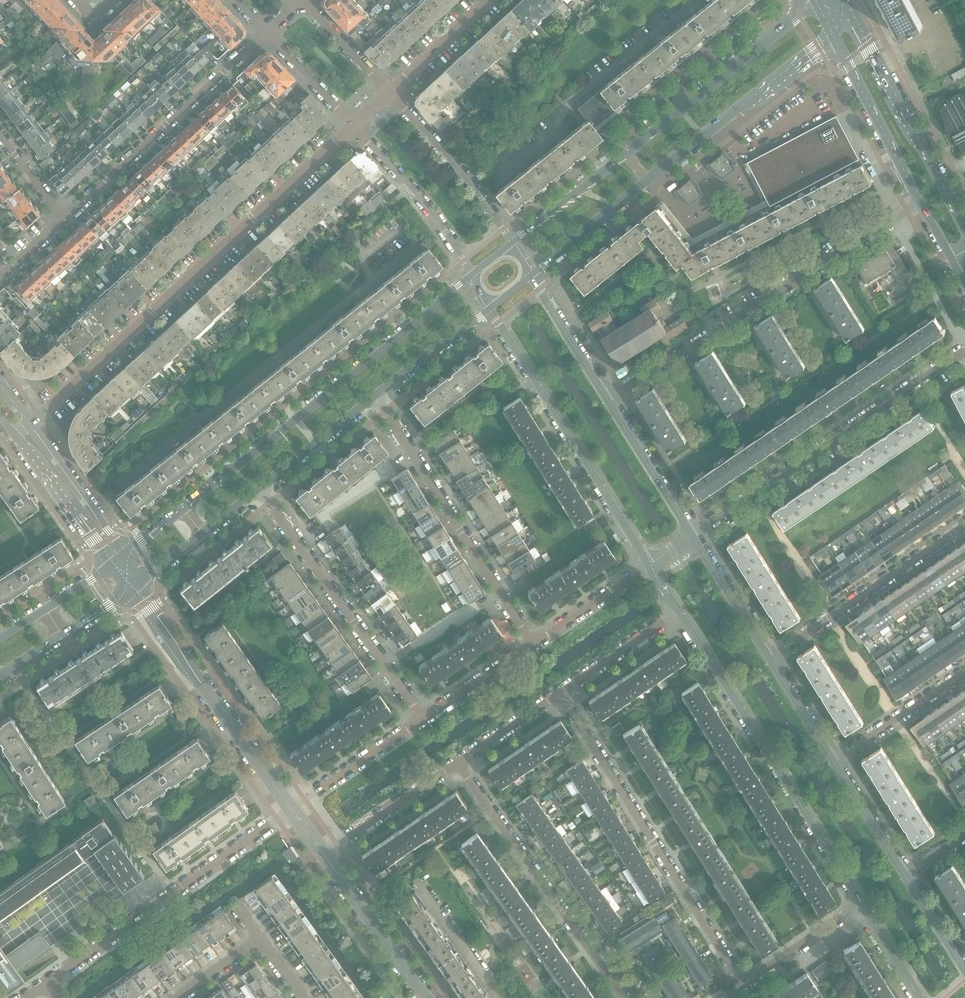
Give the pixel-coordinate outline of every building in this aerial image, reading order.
[(9,1),(12,4),(17,0),(26,11),(32,6),(38,0),(10,0),(9,1)] [(32,6),(41,16),(51,27),(69,11),(59,0),(38,0),(32,6)] [(122,12),(138,30),(149,20),(160,10),(150,0),(134,0),(132,2),(122,12)] [(220,1),(219,0),(197,0),(193,4),(212,25),(228,10),(220,1)] [(324,5),(326,8),(327,9),(338,0),(323,0),(324,5)] [(356,2),(354,0),(338,0),(327,9),(327,10),(346,30),(355,22),(365,12),(356,2)] [(432,0),(416,0),(404,11),(423,30),(443,11),(432,0)] [(443,11),(455,0),(432,0),(443,11)] [(539,17),(523,0),(521,0),(500,20),(517,38),(521,33),(523,35),(536,23),(534,21),(539,17)] [(557,0),(523,0),(539,17),(543,13),(545,15),(558,2),(556,1),(557,0)] [(718,0),(712,0),(703,7),(718,26),(728,18),(728,16),(730,15),(718,0)] [(730,15),(733,12),(736,9),(736,10),(737,9),(743,4),(743,5),(743,4),(748,0),(718,0),(730,15)] [(909,0),(882,0),(902,38),(923,27),(909,0)] [(170,7),(165,2),(160,6),(165,12),(170,7)] [(374,12),(380,7),(377,3),(371,9),(374,12)] [(10,7),(6,10),(8,12),(9,14),(13,19),(15,21),(21,16),(16,10),(14,11),(14,10),(10,7)] [(718,26),(703,7),(690,18),(704,36),(706,34),(707,35),(718,26)] [(244,34),(245,29),(243,27),(243,26),(228,10),(212,25),(222,35),(219,38),(229,49),(242,36),(244,34)] [(57,41),(35,62),(38,66),(51,54),(58,59),(58,60),(65,54),(61,49),(65,45),(69,50),(87,33),(82,29),(84,27),(78,21),(69,11),(51,27),(44,34),(47,37),(50,33),(57,41)] [(423,30),(404,11),(394,20),(397,24),(387,33),(401,47),(402,49),(423,30)] [(106,29),(101,34),(118,51),(119,50),(125,44),(123,43),(127,40),(138,30),(122,12),(111,22),(104,28),(106,29)] [(367,23),(361,16),(357,21),(363,27),(367,23)] [(704,36),(690,18),(677,28),(692,47),(703,38),(702,37),(704,36)] [(513,41),(517,38),(500,20),(479,40),(495,58),(500,54),(501,55),(514,43),(513,41)] [(350,35),(359,26),(355,22),(346,30),(350,35)] [(401,47),(387,33),(382,28),(366,43),(365,42),(360,46),(374,60),(374,59),(378,64),(384,64),(387,61),(388,62),(402,49),(401,47)] [(692,47),(677,28),(664,38),(678,56),(680,55),(681,56),(692,47)] [(176,40),(184,33),(182,30),(173,38),(176,40)] [(73,54),(68,59),(74,65),(83,65),(82,83),(92,83),(92,73),(93,63),(93,59),(108,60),(112,56),(119,63),(130,75),(137,69),(131,63),(119,50),(118,51),(101,34),(98,37),(98,39),(95,39),(93,39),(92,39),(90,39),(90,37),(87,33),(69,50),(73,54)] [(152,45),(159,39),(155,34),(148,41),(152,45)] [(678,56),(664,38),(651,49),(666,68),(677,59),(676,58),(678,56)] [(137,44),(133,39),(129,42),(134,48),(137,44)] [(211,50),(220,42),(217,39),(213,44),(209,48),(211,50)] [(474,78),(495,58),(479,40),(457,60),(474,78)] [(4,42),(0,45),(0,47),(3,51),(8,48),(4,42)] [(174,47),(169,42),(166,45),(170,49),(171,50),(174,47)] [(208,59),(201,50),(197,46),(189,54),(201,67),(204,64),(205,64),(208,61),(208,60),(209,59),(208,59)] [(213,55),(207,49),(205,47),(201,50),(208,59),(213,55)] [(201,67),(189,54),(184,49),(177,56),(193,74),(196,71),(197,71),(201,68),(200,67),(201,67)] [(666,68),(651,49),(638,59),(652,77),(655,75),(656,76),(666,68)] [(158,63),(163,58),(158,52),(153,57),(151,59),(154,63),(156,61),(158,63)] [(257,75),(275,58),(274,56),(273,57),(270,54),(264,53),(262,55),(261,55),(244,70),(250,76),(252,73),(255,77),(257,75)] [(140,55),(131,63),(137,69),(146,61),(140,55)] [(193,74),(177,56),(169,63),(173,68),(185,81),(188,78),(189,79),(193,75),(193,74)] [(295,78),(285,68),(275,57),(275,58),(257,75),(276,95),(295,78)] [(652,77),(638,59),(625,69),(640,88),(651,80),(650,79),(652,77)] [(452,98),(474,78),(457,60),(435,80),(452,98)] [(138,74),(145,68),(143,66),(137,72),(138,74)] [(185,81),(173,68),(165,75),(178,88),(181,85),(181,86),(185,82),(185,81)] [(640,88),(625,69),(612,80),(626,98),(629,96),(630,97),(640,88)] [(514,78),(519,74),(515,70),(511,75),(514,78)] [(34,82),(29,75),(26,78),(30,84),(34,82)] [(178,88),(165,75),(158,82),(170,95),(173,92),(174,93),(177,89),(178,88)] [(170,95),(158,82),(155,79),(148,86),(151,89),(150,90),(162,103),(165,100),(166,100),(170,97),(169,96),(170,95)] [(11,89),(5,80),(0,84),(0,97),(11,89)] [(437,112),(452,98),(435,80),(420,94),(420,95),(417,99),(416,105),(420,109),(420,110),(441,133),(454,122),(447,115),(449,113),(445,109),(443,111),(446,115),(442,118),(437,112)] [(626,98),(612,80),(599,90),(599,91),(600,91),(615,110),(615,109),(625,101),(624,99),(626,98)] [(294,99),(304,89),(299,83),(298,85),(296,86),(294,88),(293,89),(291,91),(290,92),(288,93),(294,99)] [(492,98),(503,88),(498,83),(487,93),(492,98)] [(241,109),(248,102),(246,100),(245,98),(243,96),(241,94),(240,92),(238,90),(236,89),(234,87),(233,85),(232,84),(226,89),(227,90),(226,91),(230,96),(230,98),(237,106),(238,106),(241,109)] [(162,103),(150,90),(146,85),(138,92),(139,93),(154,110),(158,107),(162,104),(162,103)] [(18,97),(21,95),(15,86),(11,89),(0,97),(0,104),(2,107),(3,107),(4,108),(18,97)] [(42,92),(37,86),(33,90),(37,96),(42,92)] [(117,98),(121,93),(118,90),(113,95),(117,98)] [(237,106),(230,98),(230,96),(226,91),(225,91),(219,96),(220,96),(219,98),(223,103),(223,105),(230,113),(237,106)] [(600,91),(599,91),(583,104),(583,103),(577,108),(587,120),(592,126),(597,122),(597,123),(614,109),(614,110),(615,110),(600,91)] [(154,110),(139,93),(131,100),(135,104),(147,117),(150,114),(151,114),(154,111),(154,110)] [(322,109),(323,109),(309,94),(302,101),(303,103),(300,106),(302,108),(297,113),(294,109),(290,113),(293,117),(292,117),(309,135),(314,130),(313,129),(325,118),(325,113),(322,109)] [(48,101),(44,95),(39,98),(44,104),(48,101)] [(962,96),(960,96),(958,97),(956,97),(954,98),(952,100),(951,101),(949,101),(947,102),(946,102),(945,103),(943,105),(942,106),(941,108),(941,110),(941,113),(941,115),(944,119),(945,121),(945,123),(946,125),(946,129),(946,131),(948,133),(949,134),(950,135),(950,136),(951,138),(952,137),(952,136),(954,136),(964,156),(964,155),(964,96),(962,96)] [(10,116),(24,105),(18,97),(4,108),(6,111),(5,112),(9,116),(9,115),(10,116)] [(230,113),(223,105),(223,103),(219,98),(218,97),(212,102),(213,103),(212,104),(216,109),(216,111),(224,119),(230,113)] [(54,108),(49,102),(47,103),(49,106),(46,108),(49,113),(50,112),(54,108)] [(103,110),(108,106),(105,102),(99,107),(103,110)] [(59,107),(58,109),(59,110),(73,128),(79,122),(64,103),(59,107)] [(273,108),(268,103),(264,107),(269,112),(273,108)] [(147,117),(135,104),(127,111),(139,124),(142,121),(143,121),(147,118),(146,117),(147,117)] [(224,119),(216,111),(216,109),(212,104),(211,104),(205,109),(206,110),(204,111),(209,116),(209,118),(216,126),(220,129),(223,126),(220,123),(224,119)] [(16,125),(30,114),(24,105),(10,116),(12,119),(12,120),(15,124),(16,124),(16,125)] [(216,126),(209,118),(209,116),(204,111),(204,110),(198,115),(199,116),(198,117),(203,123),(202,125),(209,132),(216,126)] [(139,124),(127,111),(119,118),(131,131),(134,128),(135,129),(139,125),(138,124),(139,124)] [(264,117),(258,112),(254,117),(259,122),(264,117)] [(23,133),(37,122),(30,114),(16,125),(19,128),(18,128),(21,132),(22,132),(23,133)] [(243,125),(249,120),(245,116),(239,122),(243,125)] [(823,176),(858,157),(856,153),(849,139),(848,137),(843,128),(841,124),(837,116),(829,120),(829,119),(772,149),(755,159),(751,169),(769,204),(787,194),(823,176)] [(89,126),(93,121),(89,117),(82,124),(85,127),(87,124),(89,126)] [(209,132),(202,125),(203,123),(198,117),(197,117),(191,122),(192,123),(191,124),(195,129),(195,131),(202,139),(209,132)] [(309,135),(292,117),(272,137),(288,154),(294,149),(293,149),(297,145),(300,143),(304,139),(304,140),(309,135)] [(131,131),(119,118),(112,125),(124,138),(127,135),(127,136),(131,132),(131,131)] [(597,141),(591,133),(595,129),(592,126),(587,120),(573,132),(587,149),(597,141)] [(29,141),(43,130),(37,122),(23,133),(25,136),(25,137),(28,141),(28,140),(29,141)] [(254,126),(249,122),(244,126),(249,131),(254,126)] [(202,139),(195,131),(195,129),(191,124),(190,123),(184,128),(185,129),(183,131),(188,136),(188,138),(195,145),(202,139)] [(78,136),(86,129),(81,124),(74,131),(78,136)] [(124,138),(112,125),(104,132),(116,145),(119,143),(120,143),(123,140),(123,139),(124,138)] [(457,131),(454,127),(453,126),(444,134),(443,135),(447,140),(457,131)] [(240,140),(246,133),(242,128),(235,135),(240,140)] [(35,149),(49,139),(43,130),(29,141),(31,144),(31,145),(34,149),(35,149)] [(195,145),(188,138),(188,136),(183,131),(183,130),(177,135),(178,136),(176,137),(181,142),(181,144),(188,152),(195,145)] [(116,145),(104,132),(96,140),(108,152),(111,150),(112,150),(116,147),(115,146),(116,145)] [(576,158),(587,149),(573,132),(547,152),(561,170),(573,161),(572,160),(575,158),(576,158)] [(188,152),(181,144),(181,142),(176,137),(176,136),(170,142),(171,142),(169,144),(174,148),(174,150),(181,159),(188,152)] [(227,149),(237,140),(233,136),(232,137),(227,141),(222,145),(226,148),(227,149)] [(288,154),(272,137),(251,156),(268,173),(273,169),(273,168),(279,162),(283,158),(284,159),(288,154)] [(44,157),(56,147),(49,139),(35,149),(38,153),(37,153),(40,157),(41,157),(42,158),(44,157)] [(108,152),(96,140),(89,147),(101,160),(104,157),(108,154),(108,153),(108,152)] [(70,149),(65,143),(61,147),(66,153),(70,149)] [(181,159),(174,150),(174,148),(169,144),(169,143),(163,148),(164,149),(162,150),(167,155),(167,157),(174,165),(181,159)] [(216,158),(226,148),(222,145),(213,154),(216,158)] [(66,153),(61,147),(56,150),(61,156),(66,153)] [(101,160),(89,147),(81,154),(93,167),(96,164),(97,164),(100,161),(100,160),(101,160)] [(174,165),(167,157),(167,155),(162,150),(162,149),(156,155),(157,155),(155,157),(160,161),(160,163),(167,171),(174,165)] [(550,179),(561,170),(547,152),(521,173),(535,191),(547,182),(546,181),(549,179),(550,179)] [(93,167),(81,154),(73,161),(85,174),(88,171),(89,171),(93,168),(92,167),(93,167)] [(367,177),(377,167),(367,157),(364,154),(357,154),(354,156),(354,155),(340,168),(355,184),(365,175),(367,177)] [(731,168),(728,160),(723,154),(710,164),(715,170),(722,175),(731,168)] [(201,165),(208,159),(205,155),(198,161),(201,165)] [(268,173),(251,156),(251,155),(247,159),(246,157),(233,170),(234,171),(231,174),(248,192),(253,187),(252,187),(259,181),(262,177),(263,178),(268,173)] [(167,171),(160,163),(160,161),(155,157),(155,156),(149,161),(150,162),(148,163),(152,168),(153,170),(160,178),(167,171)] [(210,158),(204,164),(210,171),(216,165),(214,162),(216,160),(213,156),(210,158)] [(872,183),(859,158),(858,157),(823,176),(837,202),(852,194),(852,193),(856,191),(856,192),(872,183)] [(48,164),(45,159),(39,164),(42,169),(48,164)] [(85,174),(73,161),(66,168),(77,181),(80,178),(81,179),(85,175),(84,174),(85,174)] [(194,171),(201,165),(198,161),(191,168),(194,171)] [(160,178),(153,170),(152,168),(148,163),(148,162),(142,168),(143,168),(141,170),(146,175),(146,176),(153,184),(160,178)] [(77,181),(66,168),(62,164),(54,171),(56,173),(69,188),(73,185),(73,186),(77,182),(77,181)] [(350,200),(360,191),(355,185),(355,184),(340,168),(319,187),(334,203),(345,194),(350,200)] [(153,184),(146,176),(146,175),(141,170),(141,169),(135,174),(136,175),(134,176),(139,181),(139,183),(146,191),(153,184)] [(248,192),(231,174),(227,170),(217,180),(207,190),(210,193),(227,211),(232,207),(232,206),(233,204),(242,196),(243,197),(248,192)] [(11,181),(10,180),(8,176),(7,176),(4,172),(0,175),(0,189),(11,181)] [(69,188),(56,173),(50,178),(62,195),(65,192),(66,193),(69,189),(69,188)] [(535,191),(521,173),(495,194),(501,201),(500,202),(504,206),(509,212),(514,208),(517,205),(521,202),(520,202),(522,201),(524,199),(524,200),(535,191)] [(146,191),(139,183),(139,181),(134,176),(128,181),(129,181),(127,183),(132,188),(132,190),(139,197),(146,191)] [(837,202),(823,176),(787,194),(801,220),(817,212),(819,211),(820,210),(821,210),(837,202)] [(699,194),(695,186),(690,180),(677,190),(683,196),(689,201),(699,194)] [(17,190),(17,189),(14,185),(11,181),(0,189),(0,196),(5,199),(17,190)] [(139,197),(132,190),(132,188),(127,183),(127,182),(121,187),(122,188),(120,189),(119,189),(132,204),(139,197)] [(176,188),(170,182),(167,185),(173,191),(176,188)] [(386,197),(396,188),(391,183),(382,193),(386,197)] [(314,222),(334,203),(319,187),(299,206),(314,222)] [(12,208),(26,198),(25,197),(26,197),(23,193),(22,193),(19,189),(17,190),(5,199),(1,202),(4,206),(8,203),(12,208)] [(132,204),(119,189),(114,194),(115,194),(113,196),(117,201),(117,203),(120,206),(122,206),(125,210),(132,204)] [(166,198),(173,192),(170,189),(163,195),(166,198)] [(227,211),(210,193),(206,197),(205,196),(192,208),(193,209),(189,213),(206,230),(212,226),(211,225),(216,220),(221,215),(222,216),(227,211)] [(801,220),(787,194),(769,204),(752,213),(766,239),(782,231),(781,230),(783,229),(785,228),(785,229),(801,220)] [(159,205),(166,198),(163,195),(156,202),(159,205)] [(125,210),(122,206),(120,206),(117,203),(117,201),(113,196),(112,196),(107,200),(108,201),(106,203),(110,208),(110,210),(113,213),(115,213),(118,217),(122,221),(129,214),(125,210)] [(19,217),(33,207),(32,206),(33,206),(30,202),(29,202),(26,198),(12,208),(19,217)] [(113,213),(110,210),(110,208),(106,203),(105,202),(100,206),(101,207),(99,209),(103,214),(103,216),(106,219),(108,219),(112,223),(118,217),(115,213),(113,213)] [(366,216),(375,206),(372,203),(362,212),(366,216)] [(640,240),(648,234),(650,232),(655,240),(675,223),(660,205),(657,207),(643,218),(644,219),(642,220),(641,221),(640,221),(624,234),(639,251),(645,246),(640,240)] [(294,241),(314,222),(299,206),(279,225),(294,241)] [(23,231),(39,215),(39,214),(36,211),(33,207),(19,217),(14,220),(3,229),(1,231),(4,235),(17,224),(23,231)] [(144,218),(151,211),(152,211),(148,207),(141,214),(144,218)] [(106,219),(103,216),(103,214),(99,209),(98,208),(94,213),(92,215),(97,221),(97,222),(99,225),(101,225),(105,229),(112,223),(108,219),(106,219)] [(4,220),(10,216),(7,212),(1,217),(4,220)] [(206,230),(189,213),(185,216),(184,215),(171,227),(172,228),(169,231),(186,249),(191,245),(191,244),(197,238),(201,234),(201,235),(206,230)] [(766,239),(752,213),(717,231),(731,257),(746,249),(750,247),(766,239)] [(105,229),(101,225),(99,225),(97,222),(97,221),(92,215),(91,215),(87,219),(87,220),(85,222),(89,227),(90,229),(92,232),(95,232),(98,235),(105,229)] [(138,223),(143,218),(141,215),(135,220),(138,223)] [(337,222),(330,215),(327,217),(331,221),(335,224),(337,222)] [(92,232),(90,229),(89,227),(85,222),(84,221),(80,225),(80,226),(78,228),(83,233),(83,235),(86,238),(88,238),(91,242),(98,235),(95,232),(92,232)] [(135,235),(145,227),(140,222),(131,231),(135,235)] [(731,257),(717,231),(692,244),(685,237),(675,223),(655,240),(664,251),(665,250),(667,254),(678,268),(682,265),(682,266),(684,265),(693,277),(711,268),(711,267),(714,265),(715,266),(731,257)] [(4,235),(1,231),(3,229),(0,225),(0,239),(6,246),(10,243),(4,235)] [(273,260),(294,241),(279,225),(258,244),(273,260)] [(88,238),(86,238),(83,235),(83,233),(78,228),(78,227),(73,232),(74,233),(71,235),(76,240),(76,241),(78,244),(80,244),(84,248),(91,242),(88,238)] [(124,237),(131,231),(128,228),(121,234),(122,234),(124,236),(124,237)] [(186,249),(169,231),(165,235),(164,234),(151,246),(152,247),(148,250),(166,268),(171,264),(170,263),(174,259),(180,253),(181,254),(186,249)] [(317,239),(311,233),(308,236),(313,242),(317,239)] [(84,248),(80,244),(78,244),(76,241),(76,240),(71,235),(71,234),(66,238),(67,239),(65,241),(69,246),(69,247),(71,250),(74,251),(77,255),(84,248)] [(122,234),(115,240),(117,243),(118,243),(121,241),(120,240),(124,236),(122,234)] [(613,272),(632,256),(639,251),(624,234),(613,243),(612,244),(610,246),(610,245),(598,254),(613,272)] [(124,245),(129,240),(126,237),(121,241),(124,245)] [(77,255),(74,251),(71,250),(69,247),(69,246),(65,241),(64,240),(59,245),(60,245),(58,247),(62,253),(62,254),(65,257),(66,257),(70,262),(74,266),(78,263),(73,258),(77,255)] [(914,280),(898,255),(900,253),(898,250),(895,251),(889,241),(878,248),(880,251),(857,265),(856,266),(867,283),(891,268),(903,287),(914,280)] [(269,272),(276,266),(273,262),(274,261),(273,260),(258,244),(237,263),(253,280),(266,269),(269,272)] [(116,255),(122,250),(118,245),(112,250),(116,255)] [(103,255),(110,249),(107,246),(101,253),(103,255)] [(66,257),(65,257),(62,254),(62,253),(58,247),(57,247),(52,251),(53,252),(51,254),(55,259),(55,260),(58,264),(60,263),(64,268),(70,262),(66,257)] [(139,256),(132,248),(131,247),(129,249),(136,258),(139,256)] [(166,268),(148,250),(145,247),(141,251),(145,255),(130,270),(146,287),(166,268)] [(437,269),(442,265),(437,260),(438,259),(434,255),(433,255),(428,248),(401,269),(415,287),(420,283),(427,277),(426,277),(430,274),(430,275),(433,272),(437,269)] [(97,261),(103,255),(100,252),(94,258),(97,261)] [(58,264),(55,260),(55,259),(51,254),(50,253),(46,257),(46,258),(44,260),(49,265),(48,267),(51,269),(53,269),(57,274),(64,268),(60,263),(58,264)] [(318,259),(314,254),(310,258),(314,263),(318,259)] [(586,293),(606,277),(613,272),(598,254),(587,263),(587,264),(584,266),(572,275),(577,281),(576,282),(579,286),(580,285),(586,293)] [(57,274),(53,269),(51,269),(48,267),(49,265),(44,260),(43,259),(39,264),(37,266),(42,272),(42,273),(45,276),(46,276),(50,280),(57,274)] [(249,291),(256,284),(253,281),(253,280),(237,263),(217,282),(233,299),(243,290),(251,299),(254,296),(249,291)] [(50,280),(46,276),(45,276),(42,273),(42,272),(37,266),(36,266),(32,270),(32,271),(30,273),(35,278),(35,280),(38,283),(39,283),(43,287),(50,280)] [(407,293),(415,287),(401,269),(375,289),(390,307),(401,298),(400,298),(404,295),(404,296),(407,293)] [(125,306),(146,287),(130,270),(109,289),(125,306)] [(38,283),(35,280),(35,278),(30,273),(29,272),(25,276),(25,277),(23,279),(28,285),(28,286),(31,289),(32,289),(36,293),(43,287),(39,283),(38,283)] [(280,282),(274,275),(272,276),(269,272),(266,274),(270,278),(276,285),(280,282)] [(840,290),(835,282),(832,277),(831,277),(816,287),(815,287),(824,301),(840,290)] [(32,289),(31,289),(28,286),(28,285),(23,279),(23,278),(18,283),(19,283),(16,286),(29,300),(36,293),(32,289)] [(861,285),(857,278),(853,280),(858,288),(861,285)] [(29,300),(16,286),(12,281),(6,286),(12,294),(14,292),(31,310),(35,306),(29,300)] [(227,310),(235,303),(232,300),(233,299),(217,282),(196,301),(212,318),(222,309),(225,312),(230,317),(231,315),(227,310)] [(63,293),(68,289),(69,287),(66,284),(60,291),(62,294),(63,293)] [(125,306),(109,289),(88,308),(104,325),(125,306)] [(378,316),(390,307),(375,289),(356,305),(355,305),(356,306),(350,310),(349,310),(364,328),(368,324),(375,319),(375,318),(378,316)] [(667,332),(664,328),(660,321),(661,321),(659,318),(658,318),(655,312),(661,308),(657,302),(666,296),(680,313),(684,310),(667,290),(641,306),(644,311),(616,329),(611,320),(613,318),(608,310),(589,322),(594,330),(597,328),(603,337),(602,338),(603,338),(605,341),(607,345),(618,363),(619,363),(623,360),(661,337),(665,334),(668,332),(667,332)] [(848,303),(840,290),(824,301),(831,313),(848,303)] [(192,337),(212,318),(196,301),(176,320),(192,337)] [(856,316),(848,303),(831,313),(839,326),(856,316)] [(104,325),(88,308),(84,304),(74,314),(78,318),(68,327),(84,344),(104,325)] [(35,306),(31,310),(38,316),(41,313),(36,307),(35,306)] [(352,337),(364,328),(349,310),(349,311),(344,315),(343,315),(330,326),(329,326),(330,327),(324,331),(338,349),(342,345),(346,342),(349,340),(349,339),(352,337)] [(11,322),(1,311),(0,312),(0,350),(0,351),(16,337),(19,334),(15,330),(17,328),(11,322)] [(781,328),(772,314),(772,315),(757,324),(756,324),(764,338),(781,328)] [(865,329),(856,316),(839,326),(848,340),(849,339),(848,339),(864,329),(865,329)] [(668,340),(688,327),(681,317),(664,328),(667,332),(668,332),(665,334),(668,340)] [(946,332),(945,331),(945,332),(936,318),(935,317),(915,331),(925,346),(946,332)] [(242,329),(247,324),(243,319),(237,325),(242,329)] [(171,357),(192,337),(176,320),(155,339),(171,357)] [(40,329),(32,321),(29,324),(37,332),(36,336),(42,337),(40,329)] [(48,328),(47,327),(44,330),(43,332),(44,337),(51,331),(48,328)] [(84,344),(68,327),(57,337),(59,339),(73,354),(84,344)] [(789,340),(781,328),(764,338),(772,350),(789,340)] [(338,349),(324,331),(297,352),(312,369),(323,360),(326,357),(326,358),(333,352),(338,349)] [(925,346),(915,331),(894,345),(904,360),(925,346)] [(32,354),(26,351),(16,337),(0,351),(8,361),(10,364),(13,367),(16,369),(20,371),(23,373),(27,374),(31,375),(35,376),(36,354),(32,354)] [(73,354),(59,339),(47,351),(39,354),(36,354),(35,376),(40,376),(44,375),(49,373),(54,371),(58,368),(62,364),(73,354)] [(151,376),(171,357),(155,339),(135,359),(151,376)] [(797,353),(789,340),(772,350),(780,363),(797,353)] [(476,381),(502,360),(496,353),(496,352),(493,348),(492,349),(488,343),(461,364),(476,381)] [(904,360),(894,345),(874,359),(884,374),(904,360)] [(192,354),(187,347),(184,350),(189,356),(192,354)] [(189,356),(184,350),(181,353),(186,359),(189,356)] [(721,364),(713,351),(712,351),(713,352),(697,361),(696,361),(705,375),(721,364)] [(300,378),(312,369),(297,352),(272,372),(286,390),(297,381),(298,379),(300,378)] [(805,366),(797,353),(780,363),(789,377),(789,376),(804,366),(805,367),(805,366)] [(146,385),(143,382),(151,376),(135,359),(114,378),(130,395),(136,389),(139,392),(140,391),(149,401),(151,399),(149,396),(152,392),(146,385)] [(884,374),(874,359),(854,373),(864,388),(884,374)] [(627,363),(625,364),(623,360),(619,363),(621,366),(618,368),(622,373),(630,368),(627,363)] [(450,402),(476,381),(461,364),(436,384),(450,402)] [(730,377),(721,364),(705,375),(713,387),(730,377)] [(286,390),(272,372),(246,393),(260,411),(271,402),(271,401),(274,399),(286,390)] [(864,388),(854,373),(833,387),(843,402),(864,388)] [(737,390),(730,377),(713,387),(721,400),(737,390)] [(109,414),(130,395),(114,378),(93,397),(108,413),(109,414)] [(423,423),(450,402),(436,384),(409,406),(414,411),(413,412),(417,416),(417,415),(423,423)] [(953,391),(952,391),(964,416),(964,385),(953,391)] [(168,390),(168,393),(171,396),(178,389),(175,386),(172,386),(168,390)] [(843,402),(833,387),(813,401),(823,416),(843,402)] [(662,402),(654,388),(653,388),(653,389),(638,399),(638,398),(637,398),(646,412),(662,402)] [(746,403),(737,390),(721,400),(729,414),(730,413),(745,403),(745,404),(746,403)] [(248,420),(260,411),(246,393),(219,414),(220,414),(234,432),(245,422),(248,419),(248,420)] [(91,429),(108,413),(93,397),(82,407),(79,411),(76,415),(73,419),(71,424),(70,428),(69,430),(91,433),(91,429)] [(533,419),(525,407),(519,397),(518,398),(503,407),(517,430),(533,419)] [(823,416),(813,401),(793,415),(803,429),(823,416)] [(670,414),(662,402),(646,412),(654,425),(670,414)] [(137,417),(144,411),(139,406),(133,412),(137,417)] [(934,425),(924,410),(925,410),(924,409),(911,418),(916,426),(922,435),(935,425),(934,425)] [(223,441),(234,432),(220,414),(214,419),(214,418),(213,419),(200,430),(194,434),(208,452),(219,443),(222,440),(223,441)] [(678,427),(670,414),(654,425),(661,437),(678,427)] [(803,429),(793,415),(772,429),(782,443),(803,429)] [(922,435),(916,426),(911,418),(899,426),(910,443),(922,435)] [(550,446),(533,419),(517,430),(533,456),(550,446)] [(124,431),(130,424),(127,421),(120,427),(124,431)] [(910,443),(899,426),(886,435),(897,451),(910,443)] [(470,431),(468,427),(462,431),(465,435),(470,431)] [(687,440),(678,427),(661,437),(670,451),(671,451),(670,450),(674,448),(686,440),(686,441),(687,440)] [(782,443),(772,429),(752,442),(762,457),(782,443)] [(102,454),(92,443),(90,441),(91,433),(69,430),(69,431),(69,435),(69,439),(70,444),(72,448),(74,453),(76,458),(85,470),(102,454)] [(438,453),(459,439),(453,430),(432,443),(438,453)] [(197,461),(208,452),(194,434),(168,455),(182,473),(193,464),(193,463),(195,462),(196,461),(197,461)] [(361,473),(385,454),(388,452),(382,444),(382,443),(379,439),(378,440),(374,434),(347,455),(361,473)] [(897,451),(886,435),(874,443),(885,460),(897,451)] [(444,462),(465,448),(459,439),(438,453),(444,462)] [(762,457),(752,442),(731,456),(742,471),(762,457)] [(885,460),(874,443),(861,452),(873,468),(885,460)] [(566,471),(557,458),(550,446),(533,456),(549,482),(566,471)] [(450,471),(471,458),(479,452),(478,450),(470,455),(465,448),(444,462),(450,471)] [(8,464),(0,452),(0,491),(1,492),(19,479),(8,464)] [(873,468),(861,452),(849,460),(860,477),(873,468)] [(171,482),(182,473),(168,455),(142,476),(156,494),(167,485),(167,484),(170,482),(171,482)] [(335,493),(361,473),(347,455),(321,476),(335,493)] [(742,471),(731,456),(711,470),(721,485),(742,471)] [(455,480),(477,467),(471,458),(450,471),(455,480)] [(860,477),(849,460),(836,469),(847,485),(860,477)] [(951,474),(945,464),(936,470),(939,473),(943,480),(951,474)] [(461,489),(482,476),(477,467),(455,480),(461,489)] [(414,480),(407,469),(391,479),(398,491),(414,480)] [(847,485),(836,469),(824,478),(835,494),(847,485)] [(721,485),(711,470),(690,484),(691,485),(700,498),(700,499),(721,485)] [(579,493),(566,471),(549,482),(563,503),(579,493)] [(145,503),(156,494),(142,476),(116,497),(122,505),(121,505),(125,509),(130,515),(138,508),(142,505),(141,505),(144,502),(145,503)] [(309,515),(335,493),(321,476),(295,497),(300,503),(299,503),(302,507),(303,507),(309,515)] [(467,498),(488,485),(482,476),(461,489),(467,498)] [(835,494),(824,478),(811,486),(822,502),(835,494)] [(39,506),(28,491),(19,479),(1,492),(20,520),(28,514),(29,514),(33,511),(39,506)] [(421,492),(414,480),(398,491),(405,502),(421,492)] [(964,489),(964,488),(962,484),(961,485),(959,481),(949,488),(962,507),(964,505),(964,500),(964,499),(964,490),(964,489)] [(472,508),(494,494),(488,485),(467,498),(472,508)] [(822,502),(811,486),(799,494),(810,511),(822,502)] [(962,507),(949,488),(941,494),(953,513),(962,507)] [(428,503),(421,492),(405,502),(412,513),(428,503)] [(593,515),(584,502),(579,493),(563,503),(577,525),(582,522),(592,515),(593,515)] [(478,517),(500,503),(494,494),(472,508),(478,517)] [(810,511),(799,494),(787,503),(798,519),(810,511)] [(953,513),(941,494),(932,500),(945,518),(953,513)] [(945,518),(932,500),(924,506),(936,524),(945,518)] [(435,514),(428,503),(412,513),(419,524),(435,514)] [(484,526),(505,513),(500,503),(478,517),(484,526)] [(798,519),(787,503),(773,512),(774,513),(774,512),(785,527),(784,528),(785,528),(798,519)] [(936,524),(924,506),(915,511),(928,530),(936,524)] [(928,530),(915,511),(907,517),(919,536),(928,530)] [(490,535),(511,522),(505,513),(484,526),(490,535)] [(442,525),(435,514),(419,524),(426,535),(442,525)] [(597,522),(592,515),(582,522),(586,529),(597,522)] [(919,536),(907,517),(898,523),(911,542),(919,536)] [(495,544),(517,531),(511,522),(490,535),(495,544)] [(911,542),(898,523),(890,529),(902,547),(911,542)] [(449,536),(442,525),(426,535),(433,546),(449,536)] [(272,544),(266,536),(263,532),(262,532),(258,526),(231,547),(246,565),(252,560),(263,552),(271,545),(272,544)] [(348,538),(340,527),(324,538),(332,549),(348,538)] [(902,547),(890,529),(881,535),(894,553),(902,547)] [(501,553),(522,540),(517,531),(495,544),(501,553)] [(747,573),(765,561),(747,532),(746,533),(747,533),(730,544),(729,543),(729,544),(747,573)] [(894,553),(881,535),(873,540),(885,559),(894,553)] [(456,548),(449,536),(433,546),(440,558),(456,548)] [(73,556),(69,550),(66,545),(66,546),(61,537),(32,556),(45,575),(73,556)] [(340,560),(355,549),(348,538),(332,549),(340,560)] [(507,563),(528,549),(522,540),(501,553),(507,563)] [(885,559),(873,540),(864,546),(877,565),(885,559)] [(589,575),(615,558),(604,542),(603,542),(602,542),(578,559),(589,575)] [(546,561),(542,555),(535,545),(528,549),(534,559),(527,564),(525,566),(530,573),(546,562),(546,561)] [(821,554),(829,548),(827,545),(818,551),(821,554)] [(877,565),(864,546),(856,552),(868,571),(877,565)] [(246,565),(231,547),(205,568),(220,586),(239,571),(244,577),(251,572),(247,567),(248,566),(246,565)] [(959,547),(951,553),(963,572),(964,571),(964,556),(959,547)] [(463,559),(456,548),(440,558),(447,569),(463,559)] [(347,571),(363,559),(355,549),(340,560),(347,571)] [(527,564),(534,559),(528,549),(507,563),(513,572),(525,565),(525,566),(527,564)] [(285,559),(284,556),(281,552),(273,558),(277,564),(285,559)] [(550,559),(546,552),(542,555),(546,561),(550,559)] [(868,571),(856,552),(847,558),(860,576),(868,571)] [(963,572),(951,553),(942,559),(955,578),(963,572)] [(45,575),(32,556),(4,574),(17,593),(45,575)] [(860,576),(847,558),(839,563),(851,582),(860,576)] [(355,581),(371,570),(363,559),(347,571),(355,581)] [(470,570),(463,559),(447,569),(454,580),(470,570)] [(564,592),(589,575),(578,559),(553,576),(564,592)] [(955,578),(942,559),(934,565),(946,583),(955,578)] [(764,600),(782,589),(765,561),(747,573),(764,600)] [(276,587),(296,572),(290,562),(269,577),(276,587)] [(851,582),(839,563),(830,569),(843,588),(851,582)] [(946,583),(934,565),(925,571),(938,589),(946,583)] [(220,586),(205,568),(179,589),(184,595),(183,596),(187,600),(187,599),(193,607),(220,586)] [(843,588),(830,569),(820,576),(823,580),(822,580),(824,584),(825,583),(830,591),(835,588),(837,592),(843,588)] [(363,592),(378,581),(371,570),(355,581),(363,592)] [(477,581),(470,570),(454,580),(461,591),(477,581)] [(938,589),(925,571),(917,576),(929,595),(938,589)] [(282,595),(303,581),(296,572),(276,587),(282,595)] [(4,574),(0,576),(0,603),(17,593),(4,574)] [(538,610),(564,592),(553,576),(528,593),(527,594),(538,610)] [(929,595),(917,576),(908,582),(921,601),(929,595)] [(289,604),(309,589),(303,581),(282,595),(289,604)] [(370,603),(386,592),(378,581),(363,592),(370,603)] [(485,593),(477,581),(461,591),(469,603),(485,593)] [(921,601),(908,582),(900,588),(912,607),(921,601)] [(269,590),(265,585),(260,588),(264,594),(269,590)] [(912,607),(900,588),(891,594),(904,612),(912,607)] [(295,613),(315,598),(309,589),(289,604),(295,613)] [(801,618),(793,606),(782,589),(764,600),(782,630),(783,629),(800,618),(801,618)] [(826,598),(820,589),(813,594),(819,602),(826,598)] [(378,613),(394,602),(386,592),(370,603),(378,613)] [(904,612),(891,594),(883,600),(896,618),(904,612)] [(301,622),(322,607),(315,598),(295,613),(301,622)] [(896,618),(883,600),(874,605),(887,624),(896,618)] [(386,624),(401,613),(394,602),(378,613),(386,624)] [(887,624),(874,605),(866,611),(879,630),(887,624)] [(307,630),(328,616),(322,607),(301,622),(307,630)] [(879,630),(866,611),(857,617),(870,636),(879,630)] [(941,619),(939,617),(936,612),(931,616),(936,622),(941,619)] [(393,635),(409,624),(401,613),(386,624),(393,635)] [(314,639),(334,625),(328,616),(307,630),(314,639)] [(936,622),(931,616),(926,619),(931,626),(936,622)] [(870,636),(857,617),(852,621),(854,624),(850,627),(855,635),(855,636),(857,639),(858,639),(860,642),(870,636)] [(476,652),(499,636),(502,634),(501,633),(491,619),(490,619),(465,636),(476,652)] [(241,650),(222,622),(203,635),(223,663),(241,650)] [(417,635),(409,624),(393,635),(402,646),(417,635)] [(320,648),(340,634),(334,625),(314,639),(320,648)] [(963,625),(955,631),(964,646),(964,628),(963,625)] [(955,631),(946,637),(959,656),(964,651),(964,646),(955,631)] [(133,651),(121,632),(92,650),(105,669),(105,668),(133,651)] [(326,657),(347,642),(340,634),(320,648),(326,657)] [(451,669),(476,652),(465,636),(440,653),(451,669)] [(959,656),(946,637),(937,643),(950,662),(959,656)] [(332,666),(353,651),(347,642),(326,657),(332,666)] [(685,659),(674,643),(652,657),(663,673),(684,659),(685,659)] [(950,662),(937,643),(929,649),(941,668),(950,662)] [(831,671),(815,645),(814,645),(815,645),(799,655),(798,655),(815,681),(831,671)] [(941,668),(929,649),(920,655),(933,673),(941,668)] [(105,669),(92,650),(64,668),(77,687),(97,674),(102,681),(109,676),(106,671),(106,670),(105,668),(105,669)] [(261,677),(241,650),(223,663),(242,690),(261,677)] [(339,674),(359,660),(353,651),(332,666),(339,674)] [(429,684),(451,669),(440,653),(420,667),(418,668),(429,684)] [(890,665),(886,658),(884,655),(879,658),(885,668),(890,665)] [(933,673),(920,655),(912,660),(925,679),(933,673)] [(663,673),(652,657),(631,672),(642,688),(663,673)] [(345,683),(366,669),(359,660),(339,674),(345,683)] [(925,679),(912,660),(903,666),(916,685),(925,679)] [(916,685),(903,666),(895,672),(908,691),(916,685)] [(77,687),(64,668),(36,686),(40,692),(39,693),(42,697),(43,697),(48,705),(77,687)] [(351,692),(371,679),(372,678),(366,669),(345,683),(351,692)] [(847,696),(831,671),(815,681),(831,707),(847,696)] [(642,688),(631,672),(610,686),(621,702),(642,688)] [(908,691),(895,672),(885,679),(887,682),(886,683),(889,686),(890,686),(895,694),(899,691),(902,694),(908,691)] [(280,704),(265,683),(261,677),(242,690),(262,717),(268,713),(268,714),(272,711),(272,710),(277,707),(280,704)] [(711,704),(704,693),(697,682),(681,692),(695,714),(711,704)] [(171,704),(159,685),(158,685),(130,703),(143,722),(171,704)] [(621,702),(610,686),(588,701),(599,717),(600,716),(621,702)] [(385,699),(380,690),(377,692),(379,695),(379,694),(383,700),(385,699)] [(964,691),(956,696),(964,710),(964,691)] [(388,707),(383,700),(379,694),(379,695),(378,695),(354,712),(365,728),(390,711),(388,707)] [(864,723),(847,696),(831,707),(847,733),(848,733),(847,732),(863,723),(864,723)] [(956,696),(947,702),(960,721),(964,717),(964,710),(956,696)] [(960,721),(947,702),(939,708),(952,727),(960,721)] [(143,722),(130,703),(103,722),(115,741),(143,722)] [(725,726),(718,715),(711,704),(695,714),(709,736),(725,726)] [(952,727),(939,708),(930,714),(943,732),(952,727)] [(365,728),(354,712),(333,726),(343,742),(365,728)] [(943,732),(930,714),(922,720),(935,738),(943,732)] [(26,741),(11,717),(0,724),(0,743),(10,757),(29,745),(26,741)] [(571,736),(562,724),(560,720),(538,735),(549,751),(570,737),(571,736)] [(935,738),(922,720),(916,723),(919,727),(915,730),(920,738),(919,738),(922,742),(925,745),(935,738)] [(115,741),(103,722),(75,740),(80,749),(83,753),(87,759),(115,741)] [(624,729),(620,722),(611,727),(615,734),(624,729)] [(652,746),(639,725),(639,724),(622,734),(636,756),(652,746)] [(343,742),(333,726),(311,741),(322,757),(343,742)] [(739,748),(732,737),(725,726),(709,736),(722,758),(739,748)] [(549,751),(538,735),(513,752),(524,768),(549,751)] [(182,776),(209,757),(196,738),(169,757),(182,776)] [(322,757),(311,741),(296,752),(291,755),(290,756),(300,772),(322,757)] [(47,773),(44,769),(29,745),(10,757),(27,785),(47,773)] [(666,768),(652,746),(636,756),(650,778),(666,768)] [(899,776),(881,747),(881,748),(864,759),(864,758),(863,759),(871,772),(881,787),(899,776)] [(752,770),(746,759),(739,748),(722,758),(736,780),(752,770)] [(499,785),(524,768),(513,752),(488,770),(498,786),(499,785)] [(961,758),(957,753),(949,758),(949,759),(951,762),(956,759),(958,760),(961,758)] [(182,776),(169,757),(141,776),(154,795),(182,776)] [(593,772),(590,767),(587,768),(582,760),(566,770),(571,778),(576,775),(577,777),(583,774),(585,777),(590,773),(593,772)] [(682,794),(673,780),(666,768),(650,778),(666,804),(682,794)] [(766,791),(759,780),(752,770),(736,780),(750,802),(766,791)] [(65,801),(56,787),(47,773),(27,785),(46,814),(52,810),(53,810),(57,807),(56,807),(65,801)] [(580,792),(596,782),(590,773),(585,777),(583,774),(577,777),(576,775),(571,778),(580,792)] [(154,795),(141,776),(114,795),(119,803),(119,804),(122,808),(126,814),(154,795)] [(917,804),(899,776),(881,787),(899,815),(917,804)] [(961,777),(951,784),(953,787),(953,788),(955,791),(956,791),(961,798),(964,796),(964,783),(961,777)] [(606,794),(603,789),(601,790),(596,782),(580,792),(585,800),(590,797),(591,799),(597,796),(599,799),(604,795),(606,794)] [(220,829),(248,810),(234,791),(207,811),(220,829)] [(780,813),(771,800),(766,791),(750,802),(763,824),(780,813)] [(466,808),(455,792),(434,807),(445,822),(466,808)] [(545,802),(553,796),(550,792),(542,798),(545,802)] [(96,801),(95,799),(92,794),(83,800),(88,807),(96,801)] [(546,815),(531,794),(515,805),(522,813),(519,815),(523,820),(525,818),(531,826),(546,815)] [(699,820),(692,809),(682,794),(666,804),(682,830),(699,820)] [(610,804),(604,795),(599,799),(597,796),(591,799),(590,797),(585,800),(593,814),(610,804)] [(560,806),(554,797),(550,799),(557,808),(560,806)] [(620,815),(617,811),(615,812),(610,804),(593,814),(598,822),(603,819),(605,821),(611,817),(612,820),(618,817),(620,815)] [(935,833),(917,804),(899,815),(917,844),(917,843),(934,832),(934,833),(935,833)] [(445,822),(434,807),(408,824),(419,840),(445,822)] [(220,829),(207,811),(180,830),(193,848),(220,829)] [(793,835),(786,824),(780,813),(763,824),(777,846),(793,835)] [(561,836),(546,815),(531,826),(536,834),(534,836),(538,840),(540,839),(546,847),(561,836)] [(623,826),(618,817),(612,820),(611,817),(605,821),(603,819),(598,822),(607,836),(623,826)] [(83,859),(84,860),(85,859),(83,857),(93,850),(95,852),(98,857),(98,858),(99,857),(119,884),(117,885),(118,886),(119,885),(123,891),(127,888),(143,877),(144,876),(140,870),(141,869),(120,841),(120,842),(114,834),(113,834),(103,820),(104,820),(102,818),(81,833),(82,834),(72,841),(59,850),(37,865),(2,891),(0,892),(0,918),(83,859)] [(715,846),(706,831),(699,820),(682,830),(699,856),(715,846)] [(419,840),(408,824),(383,841),(394,857),(419,840)] [(634,837),(631,833),(629,834),(623,826),(607,836),(612,844),(617,841),(619,843),(625,840),(626,842),(632,839),(634,837)] [(193,848),(180,830),(152,850),(158,858),(161,862),(166,868),(193,848)] [(492,854),(484,844),(476,833),(466,840),(465,838),(457,843),(458,846),(461,844),(476,865),(492,854)] [(807,857),(800,846),(793,835),(777,846),(790,867),(807,857)] [(576,857),(561,836),(546,847),(551,855),(549,857),(552,861),(555,860),(561,868),(576,857)] [(621,858),(637,848),(633,842),(632,839),(626,842),(625,840),(619,843),(617,841),(612,844),(621,858)] [(290,846),(282,852),(290,862),(297,856),(290,846)] [(731,872),(715,846),(699,856),(715,882),(731,872)] [(647,859),(645,855),(642,856),(637,848),(621,858),(626,866),(631,863),(633,865),(638,862),(640,864),(645,861),(647,859)] [(507,875),(499,864),(492,854),(476,865),(491,886),(507,875)] [(591,879),(576,857),(561,868),(567,877),(564,878),(568,883),(570,881),(576,889),(591,879)] [(820,879),(812,866),(807,857),(790,867),(804,889),(820,879)] [(634,880),(650,869),(645,861),(640,864),(638,862),(633,865),(631,863),(626,866),(634,880)] [(958,873),(953,864),(952,865),(937,875),(936,874),(936,875),(952,901),(964,893),(964,884),(958,873)] [(661,881),(658,877),(656,878),(650,869),(634,880),(640,888),(645,885),(646,887),(652,883),(654,886),(659,883),(661,881)] [(747,898),(738,883),(731,872),(715,882),(731,908),(747,898)] [(525,900),(516,887),(507,875),(491,886),(509,911),(525,900)] [(258,899),(278,885),(271,876),(255,888),(258,891),(254,894),(258,899)] [(606,899),(591,879),(576,889),(582,898),(579,899),(583,904),(585,902),(591,910),(606,899)] [(834,901),(826,888),(820,879),(804,889),(818,911),(834,901)] [(648,902),(664,891),(659,883),(654,886),(652,883),(646,887),(645,885),(640,888),(648,902)] [(267,904),(283,893),(278,885),(258,899),(261,904),(265,901),(267,904)] [(429,912),(415,891),(411,893),(395,905),(407,922),(404,923),(407,927),(429,912)] [(270,916),(290,901),(283,893),(267,904),(270,908),(266,911),(270,916)] [(952,901),(964,922),(964,893),(952,901)] [(761,919),(754,909),(747,898),(731,908),(745,930),(761,919)] [(621,921),(606,899),(591,910),(596,919),(594,920),(597,925),(600,923),(606,932),(621,921)] [(542,925),(532,910),(525,900),(509,911),(527,936),(542,925)] [(279,921),(295,910),(290,901),(270,916),(273,920),(277,918),(279,921)] [(635,911),(628,902),(625,904),(632,913),(635,911)] [(234,925),(222,909),(214,915),(225,931),(229,929),(231,932),(236,929),(234,925)] [(282,932),(301,918),(295,910),(279,921),(282,925),(278,927),(282,932)] [(618,940),(626,952),(627,951),(628,952),(633,949),(632,948),(641,943),(646,952),(642,954),(647,963),(659,982),(668,996),(669,997),(682,997),(688,994),(687,993),(686,993),(679,981),(680,981),(676,975),(674,976),(672,974),(670,975),(659,956),(660,955),(655,946),(652,948),(646,939),(656,933),(660,930),(661,930),(661,929),(663,927),(669,937),(672,943),(673,943),(688,967),(684,970),(688,976),(692,973),(700,985),(713,977),(712,977),(711,976),(712,975),(709,970),(708,971),(703,962),(698,955),(697,954),(698,953),(695,949),(693,949),(693,948),(693,947),(693,946),(692,947),(691,946),(692,945),(689,940),(688,941),(678,924),(678,923),(676,918),(674,918),(674,917),(674,916),(670,919),(665,911),(654,918),(653,917),(648,920),(645,917),(620,933),(622,937),(618,940)] [(448,938),(429,912),(407,927),(408,928),(410,926),(426,948),(423,950),(426,953),(448,938)] [(225,931),(214,915),(205,921),(219,941),(224,937),(222,934),(225,931)] [(291,938),(307,926),(301,918),(282,932),(285,937),(289,934),(291,938)] [(775,941),(761,919),(745,930),(759,952),(769,945),(771,948),(779,942),(777,940),(775,941)] [(219,941),(205,921),(197,927),(209,943),(212,941),(215,944),(219,941)] [(560,949),(551,937),(542,925),(527,936),(544,961),(560,949)] [(294,949),(313,934),(307,926),(291,938),(294,941),(290,944),(294,949)] [(209,943),(197,927),(189,933),(203,953),(208,949),(205,946),(209,943)] [(7,993),(25,981),(16,970),(49,946),(49,947),(50,946),(39,931),(38,931),(39,932),(35,934),(10,952),(6,955),(4,956),(0,951),(0,983),(7,993)] [(203,953),(189,933),(180,939),(192,955),(195,953),(198,956),(203,953)] [(303,954),(319,943),(313,934),(294,949),(297,953),(301,951),(303,954)] [(879,968),(877,969),(876,967),(875,965),(877,964),(871,955),(869,956),(866,951),(867,950),(860,937),(853,941),(854,943),(848,947),(843,950),(872,997),(897,997),(895,994),(893,995),(889,990),(891,988),(887,981),(885,982),(883,979),(882,976),(883,975),(879,968)] [(467,965),(458,952),(448,938),(426,953),(427,955),(429,953),(445,975),(442,977),(445,981),(467,965)] [(192,955),(180,939),(172,945),(186,965),(191,961),(188,958),(192,955)] [(306,965),(325,951),(319,943),(303,954),(306,958),(302,960),(306,965)] [(186,965),(172,945),(164,951),(175,967),(179,965),(181,968),(186,965)] [(578,975),(568,960),(560,949),(544,961),(562,986),(578,975)] [(175,967),(164,951),(156,957),(170,977),(174,973),(172,970),(175,967)] [(315,971),(331,959),(325,951),(306,965),(309,970),(313,967),(315,971)] [(840,965),(833,955),(827,959),(834,970),(840,965)] [(170,977),(156,957),(147,963),(159,979),(162,976),(165,980),(170,977)] [(317,982),(337,968),(331,959),(315,971),(318,974),(314,977),(317,982)] [(834,970),(827,959),(822,963),(829,973),(834,970)] [(159,979),(147,963),(139,969),(153,989),(158,985),(155,981),(159,979)] [(245,983),(261,972),(255,963),(249,968),(247,965),(237,971),(240,974),(239,974),(245,983)] [(829,973),(822,963),(817,967),(824,977),(829,973)] [(467,965),(445,981),(446,981),(448,979),(461,997),(477,997),(486,992),(467,965)] [(824,977),(817,967),(811,970),(818,980),(824,977)] [(327,987),(343,976),(337,968),(317,982),(321,987),(325,984),(327,987)] [(153,989),(139,969),(131,975),(142,991),(146,988),(148,992),(153,989)] [(251,991),(267,980),(261,972),(245,983),(251,991)] [(816,989),(817,988),(806,972),(784,987),(792,997),(803,997),(816,989)] [(131,975),(122,981),(135,997),(140,997),(141,997),(139,993),(142,991),(131,975)] [(585,985),(578,975),(562,986),(571,997),(595,997),(585,985)] [(349,984),(343,976),(327,987),(330,991),(326,994),(329,997),(330,997),(349,984)] [(273,988),(267,980),(251,991),(256,997),(260,997),(273,988)] [(122,981),(114,987),(122,997),(135,997),(122,981)] [(355,993),(349,984),(330,997),(347,997),(355,993)] [(114,987),(106,993),(109,997),(122,997),(114,987)] [(784,987),(769,997),(792,997),(784,987)] [(222,988),(221,988),(213,994),(216,997),(228,997),(222,988)] [(279,997),(273,988),(260,997),(277,997),(279,997)]
